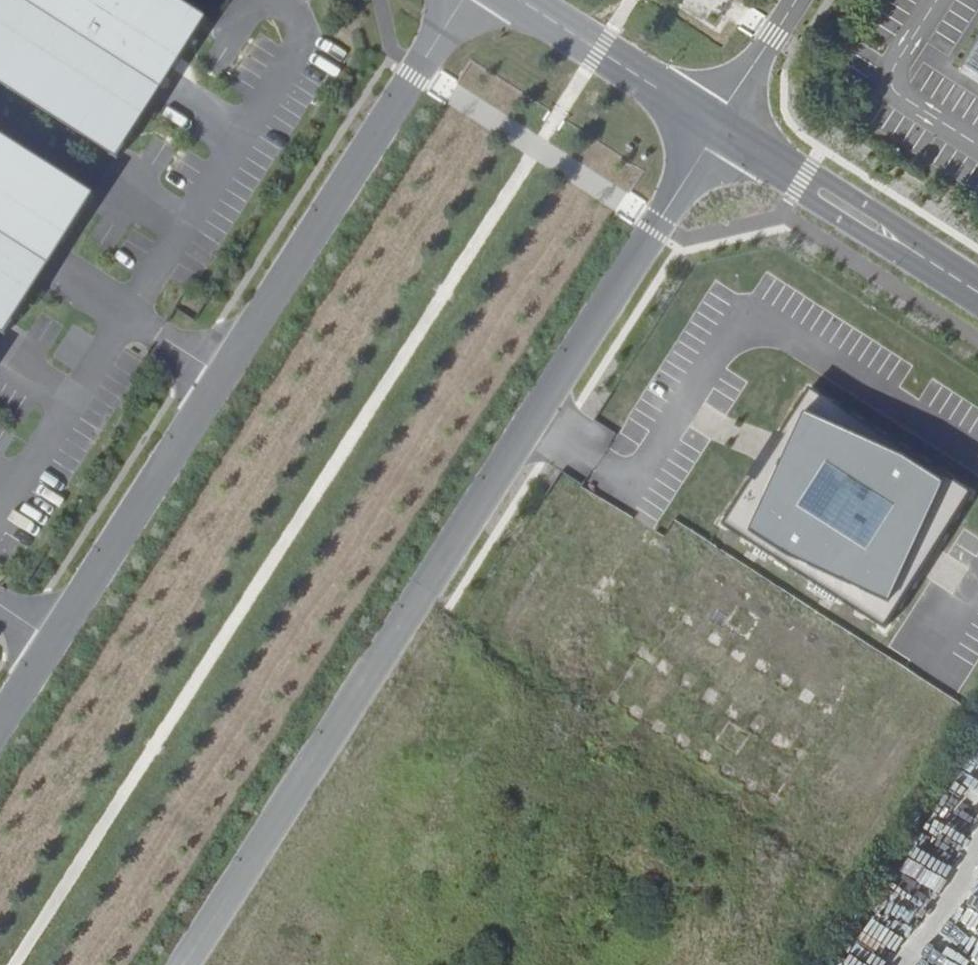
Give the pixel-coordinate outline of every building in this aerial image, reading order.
[(175,0),(0,0),(0,84),(117,159),(206,20),(175,0)] [(967,58),(977,66),(977,41),(967,58)] [(0,120),(0,318),(12,326),(101,185),(0,120)] [(965,495),(808,390),(718,523),(886,633),(965,495)]
